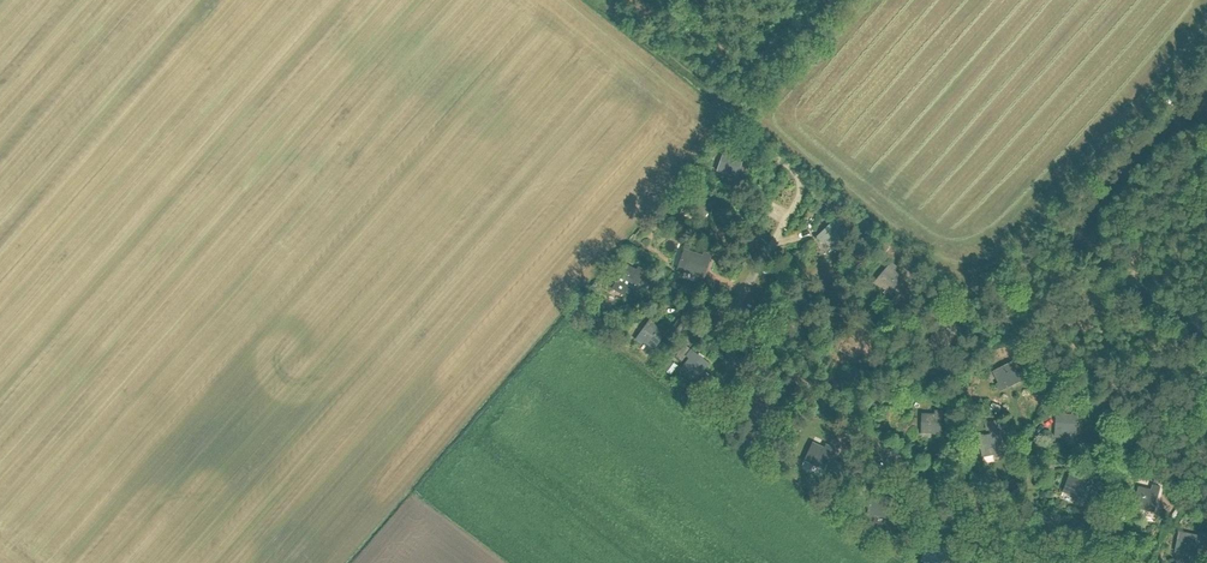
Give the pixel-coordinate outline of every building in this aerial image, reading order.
[(736,178),(744,155),(736,153),(735,157),(723,153),(717,171),(736,178)] [(703,218),(715,198),(709,195),(707,198),(695,192),(686,208),(703,218)] [(828,195),(822,202),(832,211),(838,205),(828,195)] [(832,250),(847,236),(838,227),(840,224),(835,219),(815,237),(820,243),(824,240),(832,250)] [(683,249),(676,269),(682,271),(702,278),(710,255),(703,253),(702,256),(690,251),(683,249)] [(891,295),(905,280),(895,271),(897,268),(892,263),(873,284),(880,290),(882,287),(891,295)] [(624,265),(614,283),(611,289),(622,295),(626,289),(632,293),(644,271),(638,267),(635,271),(624,265)] [(963,310),(957,307),(954,315),(961,317),(963,310)] [(651,317),(636,337),(634,339),(641,344),(643,341),(653,349),(665,332),(656,325),(658,322),(651,317)] [(678,319),(669,331),(676,336),(684,324),(678,319)] [(681,361),(686,355),(685,355),(690,349),(684,345),(675,356),(681,361)] [(696,380),(709,363),(690,349),(685,355),(686,355),(689,358),(681,369),(696,380)] [(669,375),(677,366),(670,360),(663,369),(669,375)] [(1017,373),(1011,362),(993,371),(999,382),(996,384),(1000,391),(1024,379),(1020,372),(1017,373)] [(1062,401),(1070,397),(1067,390),(1059,394),(1062,401)] [(759,425),(768,408),(757,403),(759,399),(752,395),(741,416),(759,425)] [(922,433),(924,433),(943,434),(944,412),(937,411),(937,416),(925,415),(923,415),(922,433)] [(1076,434),(1077,415),(1064,415),(1064,411),(1057,411),(1056,437),(1064,437),(1064,434),(1076,434)] [(981,420),(975,413),(969,418),(975,426),(981,420)] [(997,457),(1004,456),(998,429),(991,431),(992,434),(979,437),(980,442),(982,450),(983,457),(996,454),(997,457)] [(824,448),(812,443),(804,461),(823,470),(833,448),(826,445),(824,448)] [(1040,460),(1041,470),(1056,468),(1055,459),(1040,460)] [(1082,503),(1093,474),(1085,471),(1082,478),(1071,474),(1064,491),(1076,496),(1074,500),(1082,503)] [(1153,513),(1161,487),(1153,485),(1151,491),(1140,488),(1134,507),(1153,513)] [(888,518),(893,498),(881,495),(882,490),(873,488),(867,516),(876,518),(876,515),(888,518)] [(1182,554),(1195,557),(1194,559),(1202,561),(1206,537),(1206,533),(1200,532),(1199,533),(1199,535),(1179,531),(1175,552),(1182,554)] [(932,562),(936,545),(927,543),(923,559),(932,562)] [(956,545),(948,543),(947,547),(936,545),(932,562),(938,562),(951,562),(956,545)]
